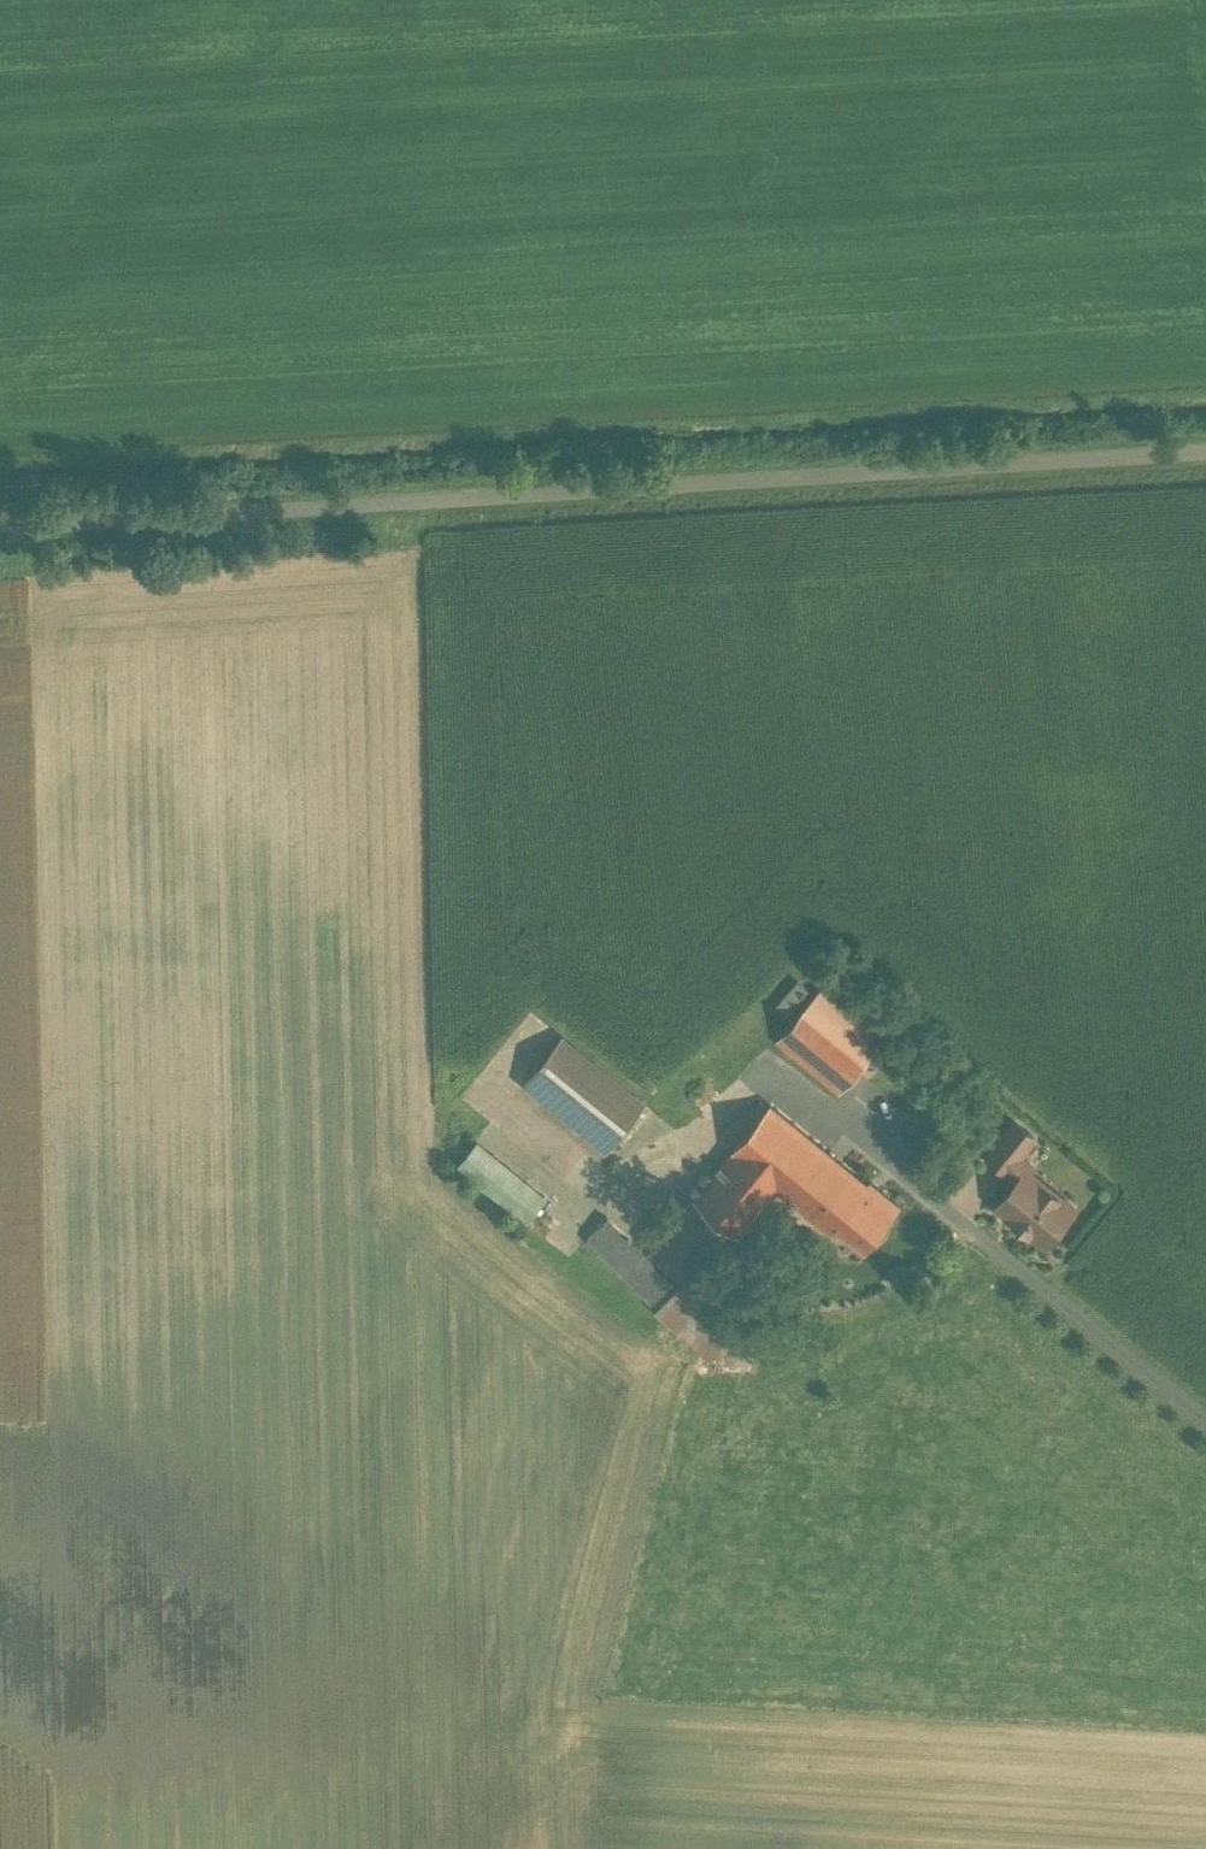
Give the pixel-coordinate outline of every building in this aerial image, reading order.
[(889,1033),(828,981),(779,1039),(842,1090),(889,1033)] [(644,1101),(562,1035),(525,1080),(607,1148),(644,1101)] [(772,1103),(735,1149),(654,1249),(688,1277),(730,1224),(741,1233),(780,1186),(797,1199),(835,1153),(772,1103)] [(1018,1120),(991,1154),(1010,1169),(1023,1154),(1037,1135),(1018,1120)] [(546,1194),(478,1139),(458,1163),(526,1218),(546,1194)] [(881,1191),(835,1153),(797,1199),(834,1229),(840,1221),(868,1245),(902,1204),(883,1189),(881,1191)] [(1023,1154),(1011,1168),(1022,1176),(1029,1167),(1032,1168),(1035,1164),(1023,1154)] [(1032,1168),(1029,1167),(1022,1176),(1001,1202),(1010,1210),(1010,1215),(1033,1233),(1040,1225),(1046,1225),(1055,1232),(1076,1205),(1032,1168)] [(608,1215),(588,1235),(610,1257),(630,1236),(608,1215)] [(681,1286),(630,1236),(610,1257),(661,1306),(681,1286)]
